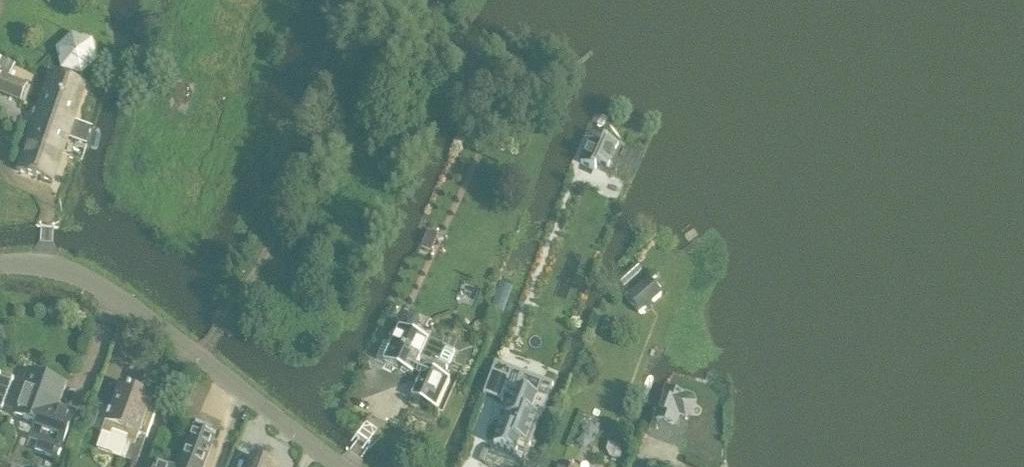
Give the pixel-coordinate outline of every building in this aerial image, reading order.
[(16,65),(2,58),(0,62),(0,94),(21,103),(28,87),(10,79),(16,65)] [(86,146),(92,128),(74,122),(86,85),(50,73),(17,172),(53,184),(68,140),(86,146)] [(591,142),(581,164),(595,171),(599,163),(609,168),(619,146),(604,139),(601,146),(591,142)] [(428,233),(423,245),(432,249),(438,237),(428,233)] [(624,287),(642,270),(636,264),(618,281),(624,287)] [(641,313),(661,294),(648,280),(628,297),(641,313)] [(455,353),(399,328),(391,346),(384,343),(377,360),(413,376),(413,375),(421,378),(411,398),(436,410),(450,380),(441,376),(442,372),(431,367),(429,371),(425,369),(425,370),(418,366),(421,359),(447,371),(455,353)] [(61,452),(75,414),(58,408),(60,403),(51,399),(57,383),(29,372),(13,416),(44,427),(35,453),(56,461),(60,451),(61,452)] [(502,425),(494,446),(517,454),(518,450),(528,454),(548,401),(508,385),(510,380),(492,373),(484,394),(503,401),(506,395),(512,397),(506,415),(510,417),(506,426),(502,425)] [(2,411),(12,383),(0,379),(0,410),(2,411)] [(153,397),(120,385),(103,433),(111,436),(111,438),(126,444),(127,442),(135,445),(139,435),(147,438),(157,410),(149,407),(153,397)] [(690,414),(693,404),(691,399),(667,390),(657,419),(674,425),(678,414),(685,416),(690,414)] [(216,437),(194,429),(180,466),(204,466),(216,437)] [(607,451),(610,459),(618,461),(618,459),(620,460),(623,451),(621,450),(622,448),(609,444),(607,451)]
